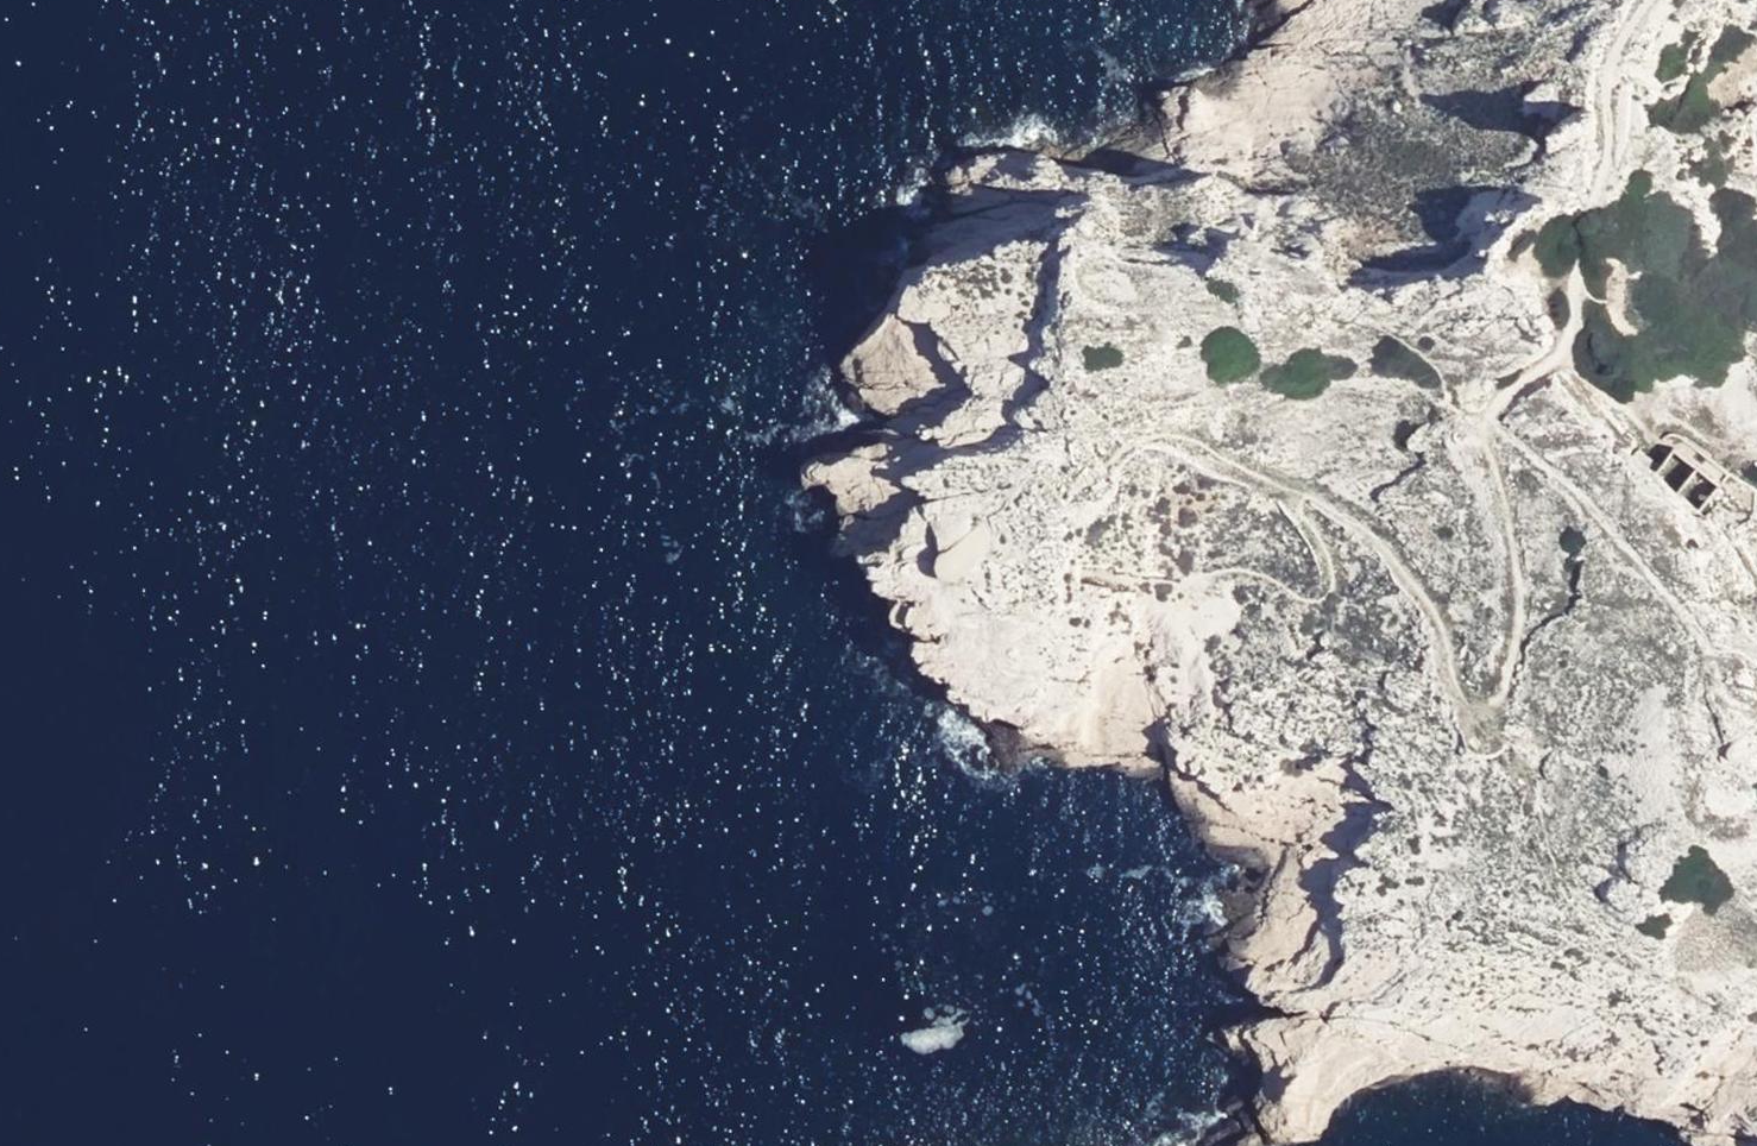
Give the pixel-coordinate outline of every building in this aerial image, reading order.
[(1664,435),(1647,462),(1740,527),(1753,511),(1756,493),(1675,435),(1664,435)] [(993,564),(980,533),(937,555),(933,569),(944,582),(958,583),(993,564)]
